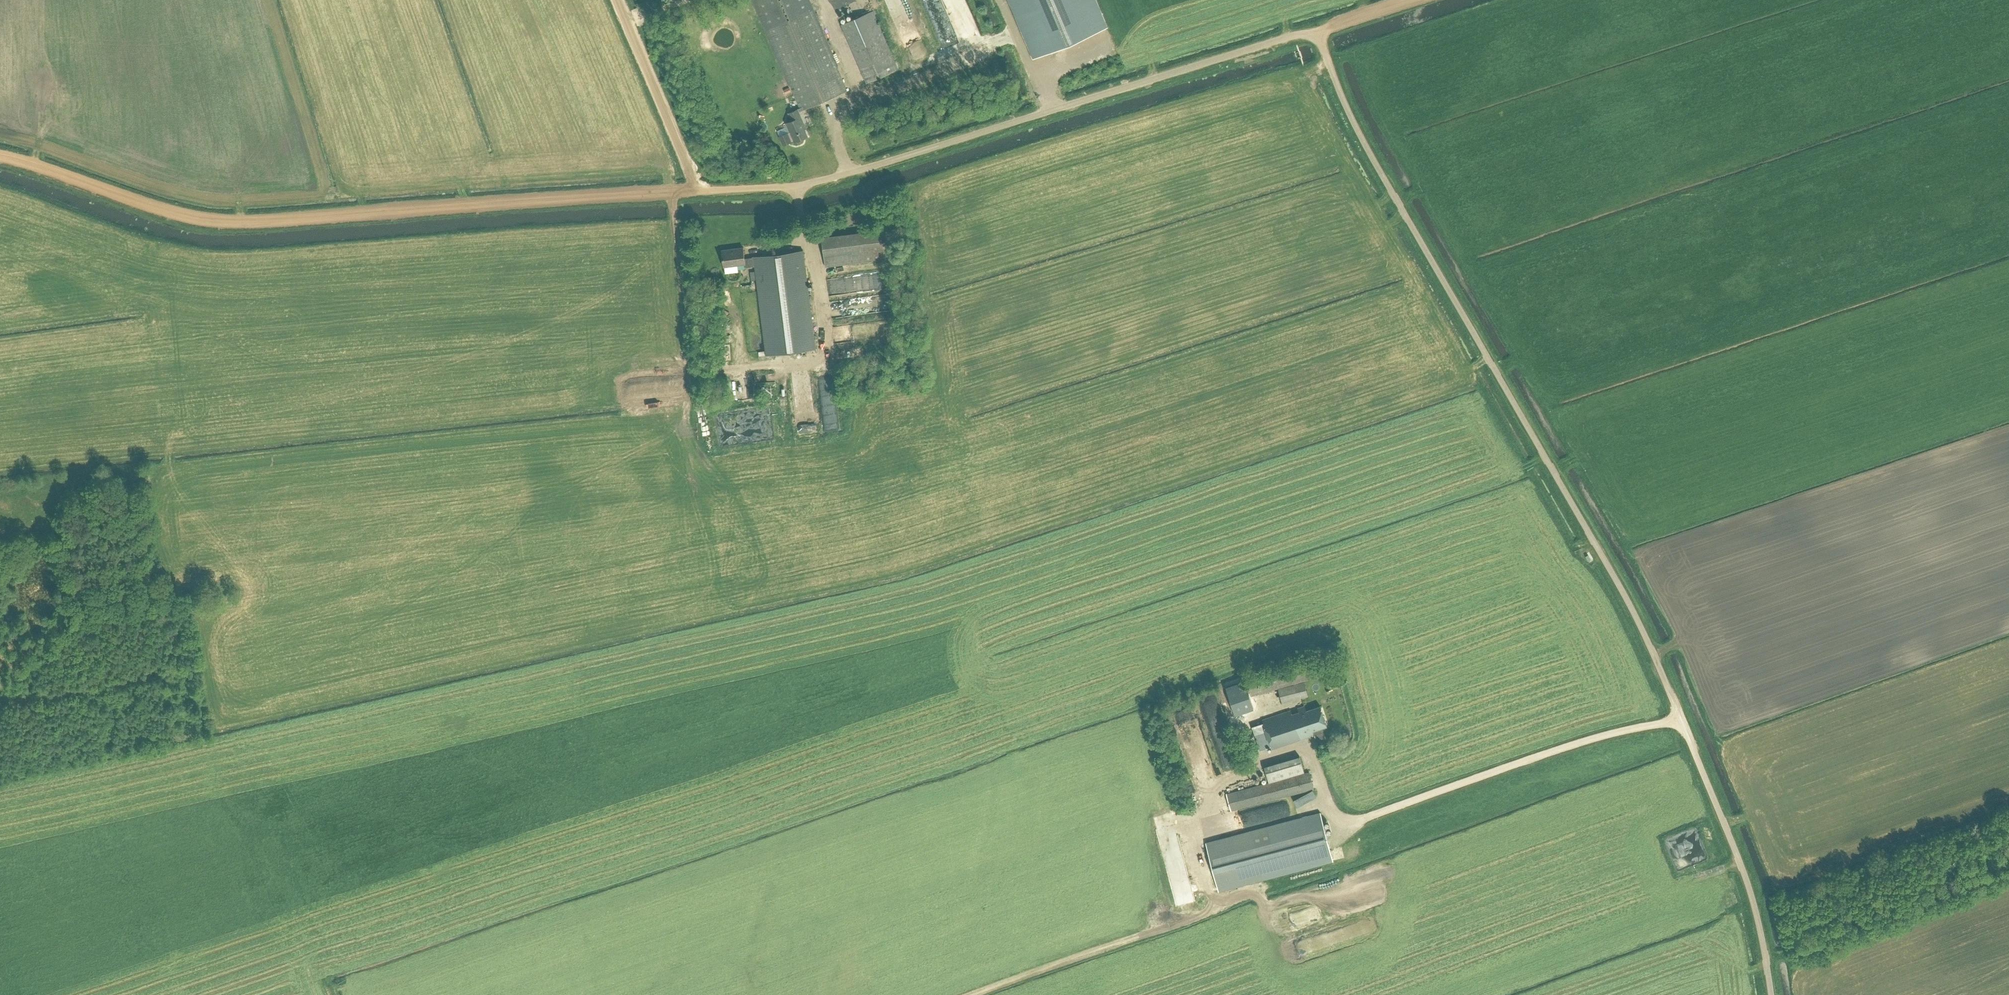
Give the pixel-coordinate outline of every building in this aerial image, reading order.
[(808,136),(802,124),(804,123),(799,111),(847,91),(808,0),(753,0),(798,103),(800,107),(789,112),(792,120),(786,123),(790,131),(779,136),(783,144),(794,140),(794,141),(808,136)] [(1034,57),(1106,26),(1095,0),(1010,0),(1034,57)] [(868,79),(900,65),(889,39),(889,38),(876,6),(843,20),(868,79)] [(930,58),(929,42),(911,42),(911,58),(930,58)] [(825,128),(829,149),(836,147),(832,127),(825,128)] [(888,228),(822,236),(825,266),(892,258),(888,228)] [(755,266),(756,270),(750,271),(751,280),(757,279),(766,355),(816,348),(803,249),(753,256),(754,257),(745,258),(743,247),(722,250),(724,266),(745,263),(745,267),(755,266)] [(734,282),(727,284),(730,290),(736,287),(734,282)] [(887,295),(833,302),(836,318),(889,311),(887,295)] [(668,383),(685,383),(685,373),(669,373),(668,383)] [(749,401),(757,401),(758,385),(749,385),(749,401)] [(799,403),(799,432),(817,432),(817,403),(799,403)] [(1246,678),(1251,695),(1278,687),(1282,702),(1308,695),(1304,680),(1328,673),(1323,656),(1246,678)] [(1235,712),(1255,707),(1251,695),(1246,678),(1227,683),(1235,712)] [(1230,749),(1216,694),(1204,697),(1218,752),(1230,749)] [(1320,705),(1306,710),(1305,705),(1297,708),(1298,710),(1292,713),(1291,709),(1262,719),(1263,722),(1253,725),(1260,749),(1271,745),(1272,748),(1314,734),(1313,730),(1327,725),(1320,705)] [(1190,706),(1177,711),(1188,735),(1200,729),(1190,706)] [(1300,755),(1276,762),(1265,765),(1269,781),(1304,771),(1300,755)] [(1226,793),(1231,810),(1314,788),(1309,771),(1226,793)] [(1312,789),(1294,799),(1297,806),(1316,796),(1312,789)] [(1320,812),(1207,842),(1220,890),(1333,860),(1320,812)]
